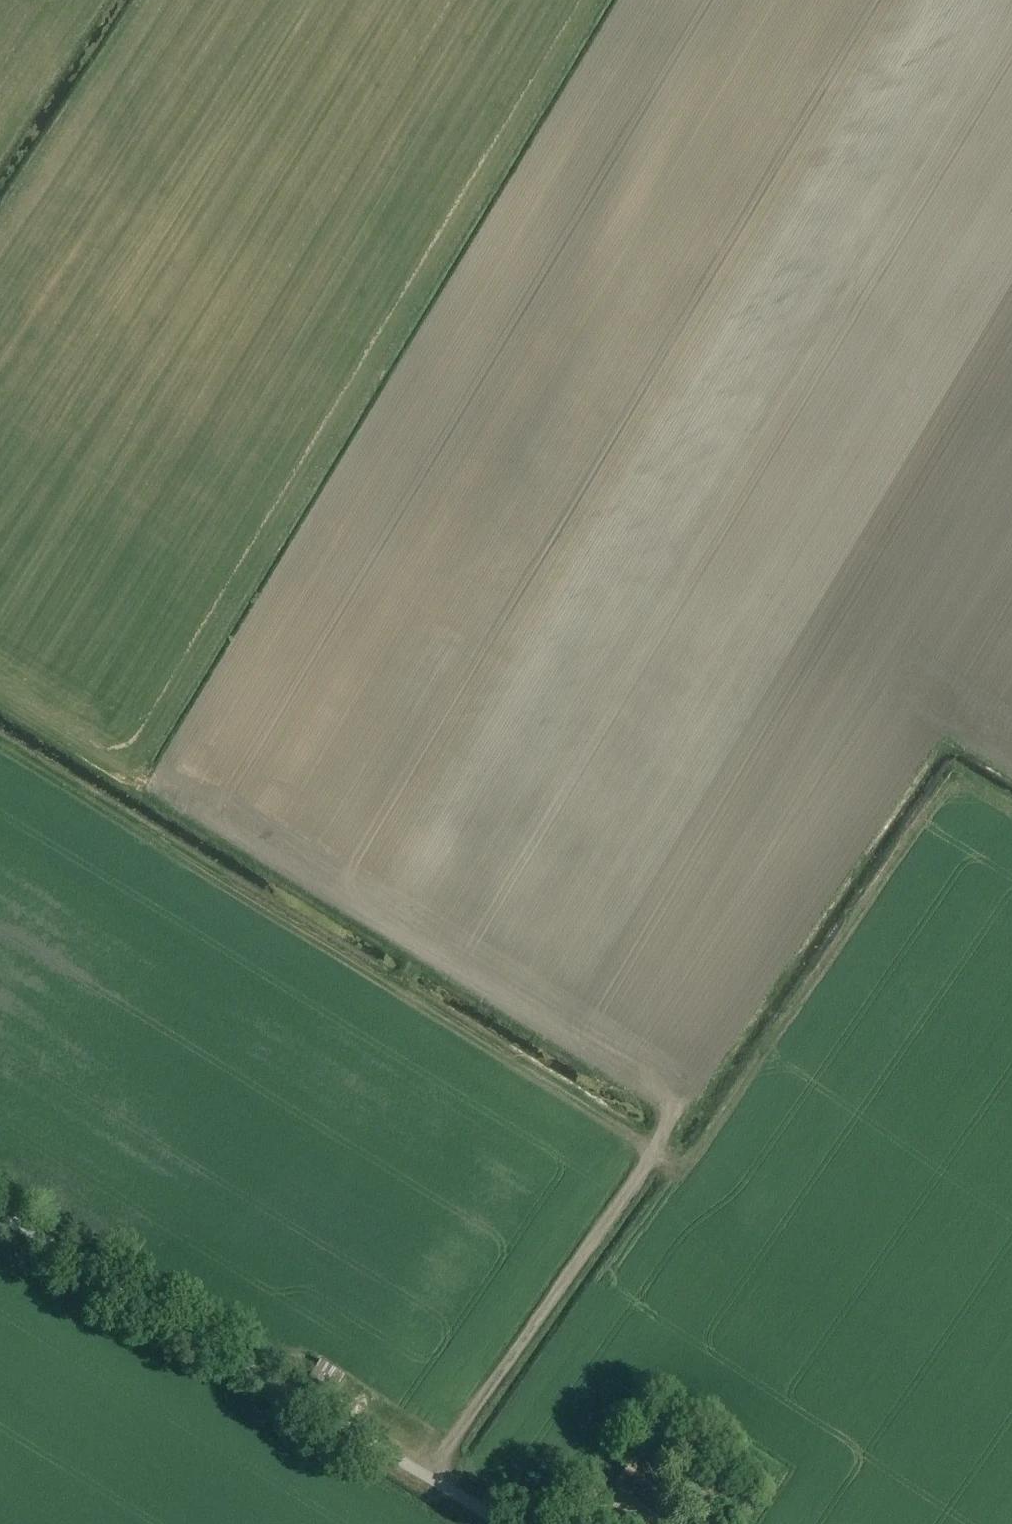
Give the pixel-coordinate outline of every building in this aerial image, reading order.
[(670,1479),(640,1459),(637,1464),(633,1461),(620,1481),(653,1504),(670,1479)]
